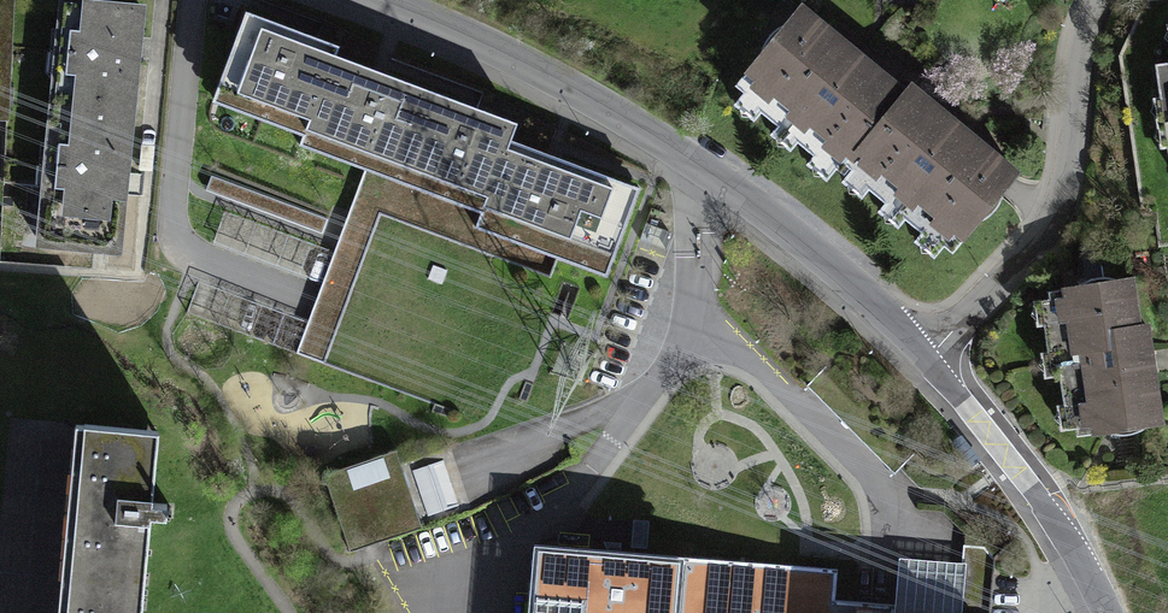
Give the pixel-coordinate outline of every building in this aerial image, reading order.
[(49,207),(127,215),(150,0),(71,0),(49,207)] [(827,4),(753,84),(970,246),(1018,192),(1037,171),(967,115),(865,34),(827,4)] [(243,8),(210,95),(301,129),(296,142),(479,210),(473,226),(605,275),(637,191),(504,141),(512,121),(326,51),(330,41),(243,8)] [(1158,67),(1163,98),(1167,98),(1167,66),(1158,67)] [(213,177),(206,195),(259,215),(266,197),(213,177)] [(336,252),(358,261),(376,218),(354,209),(336,252)] [(1148,327),(1139,328),(1132,281),(1120,283),(1119,280),(1114,278),(1108,277),(1097,277),(1092,278),(1084,281),(1078,286),(1078,289),(1051,293),(1055,322),(1047,323),(1051,352),(1059,351),(1067,404),(1075,403),(1079,432),(1106,428),(1107,432),(1111,433),(1117,434),(1130,434),(1137,432),(1143,429),(1149,425),(1149,422),(1161,420),(1152,361),(1148,327)] [(76,423),(61,612),(137,612),(152,429),(76,423)] [(459,455),(407,473),(399,451),(329,474),(356,556),(428,535),(479,515),(459,455)] [(828,570),(695,557),(698,526),(601,525),(574,544),(571,612),(826,612),(828,570)] [(893,612),(957,612),(963,564),(930,560),(900,557),(893,612)]
